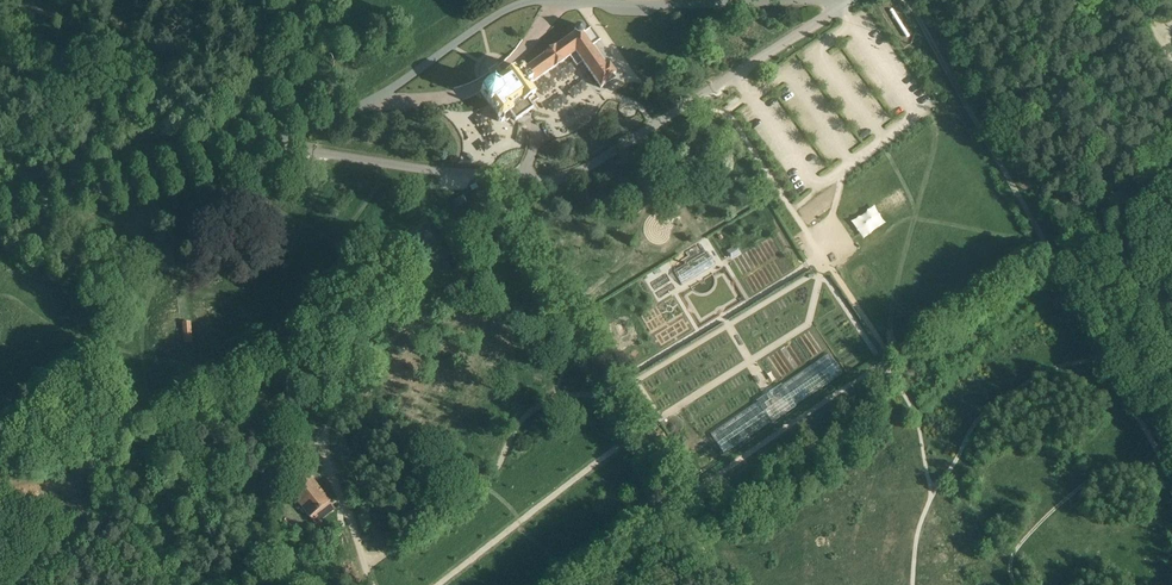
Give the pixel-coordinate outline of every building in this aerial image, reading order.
[(575,33),(524,69),(522,68),(520,68),(518,69),(518,70),(516,67),(502,77),(501,76),(494,81),(495,82),(494,82),(493,82),(480,91),(489,104),(490,104),(498,115),(497,119),(499,122),(501,122),(504,121),(507,121),(509,120),(513,125),(513,126),(517,126),(517,123),(521,129),(538,117),(529,103),(535,99),(533,96),(536,94),(529,85),(571,56),(577,66),(583,62),(601,88),(604,86),(614,79),(611,76),(615,73),(609,65),(606,67),(591,47),(600,40),(591,27),(584,32),(585,30),(584,28),(582,26),(579,25),(577,26),(575,28),(574,31),(575,33)] [(457,207),(466,202),(463,197),(454,201),(457,207)] [(674,272),(682,285),(715,265),(706,252),(674,272)] [(535,327),(542,337),(558,326),(552,317),(535,327)] [(182,322),(183,343),(191,343),(190,321),(182,322)] [(234,395),(221,399),(226,413),(239,408),(234,395)] [(307,473),(287,488),(316,525),(336,510),(329,502),(330,502),(307,473)]
